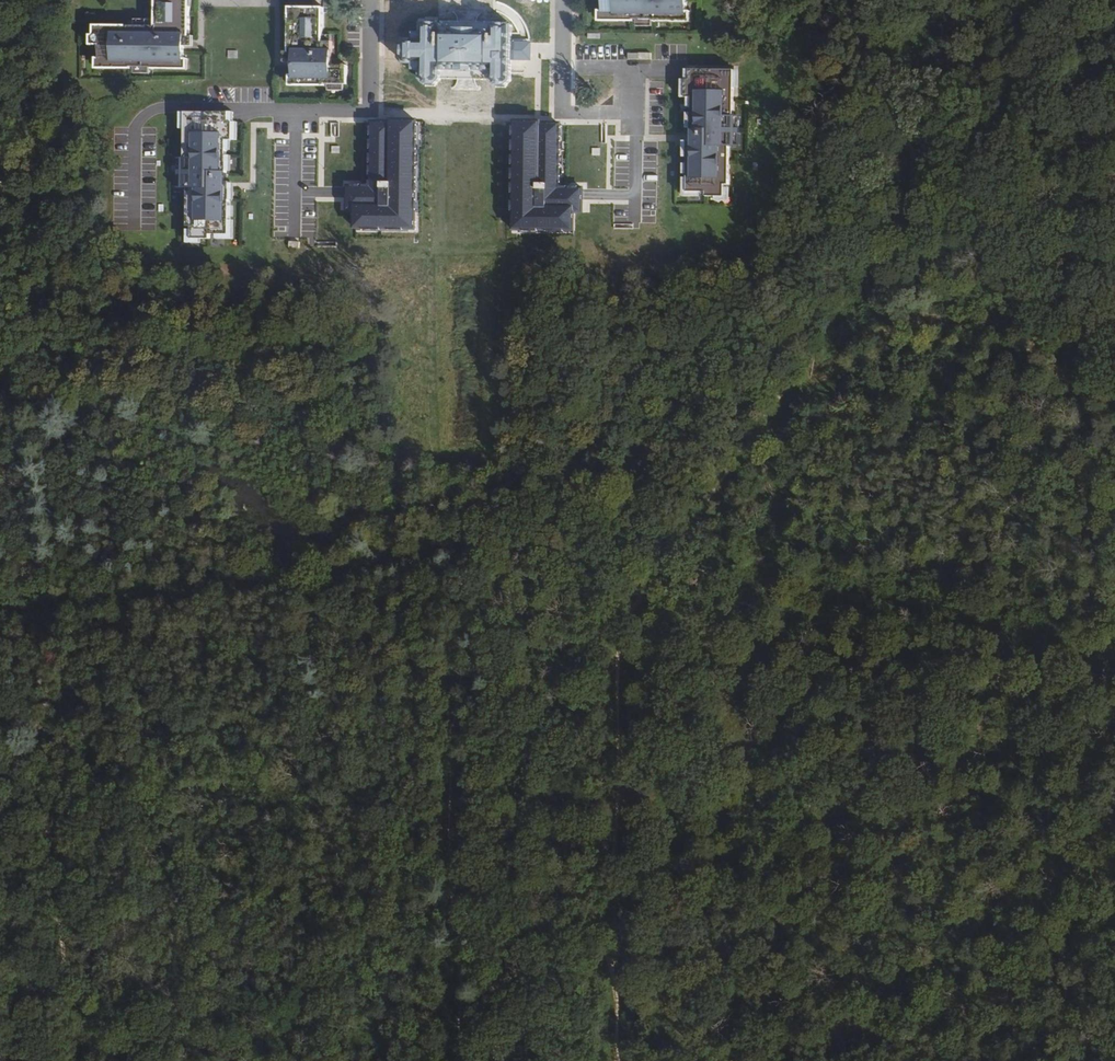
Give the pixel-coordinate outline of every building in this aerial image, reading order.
[(92,25),(92,34),(88,34),(88,48),(99,48),(99,58),(94,58),(94,71),(132,71),(132,70),(133,70),(133,75),(150,75),(150,70),(151,70),(151,71),(189,71),(189,58),(185,58),(185,47),(194,47),(194,36),(191,36),(191,0),(154,0),(154,19),(134,19),(134,26),(125,26),(125,25),(92,25)] [(605,10),(599,10),(599,23),(637,23),(637,22),(638,22),(638,27),(655,27),(655,22),(656,22),(656,23),(694,23),(694,10),(690,10),(690,0),(605,0),(605,10)] [(300,4),(289,4),(289,53),(286,53),(286,64),(295,64),(295,75),(291,75),(291,89),(329,89),(329,86),(330,86),(330,93),(347,93),(347,86),(350,86),(350,67),(334,67),(334,42),(326,42),(326,7),(300,7),(300,4)] [(514,81),(515,26),(511,26),(511,24),(499,24),(499,26),(496,26),(496,22),(443,21),(443,26),(440,26),(440,22),(428,22),(428,25),(425,25),(425,34),(417,34),(417,40),(407,40),(407,43),(405,43),(404,61),(406,61),(406,64),(417,64),(417,70),(424,70),(423,81),(427,84),(427,86),(438,87),(439,83),(441,80),(494,81),(498,87),(510,87),(514,81)] [(731,72),(682,71),(679,196),(715,196),(715,202),(728,202),(731,72)] [(241,112),(186,111),(186,140),(162,140),(161,228),(193,228),(193,239),(245,239),(245,193),(240,193),(241,112)] [(416,122),(369,121),(368,184),(348,184),(347,210),(354,210),(354,231),(414,232),(416,122)] [(560,185),(561,122),(515,121),(513,231),(573,232),(573,211),(580,212),(581,185),(560,185)]
